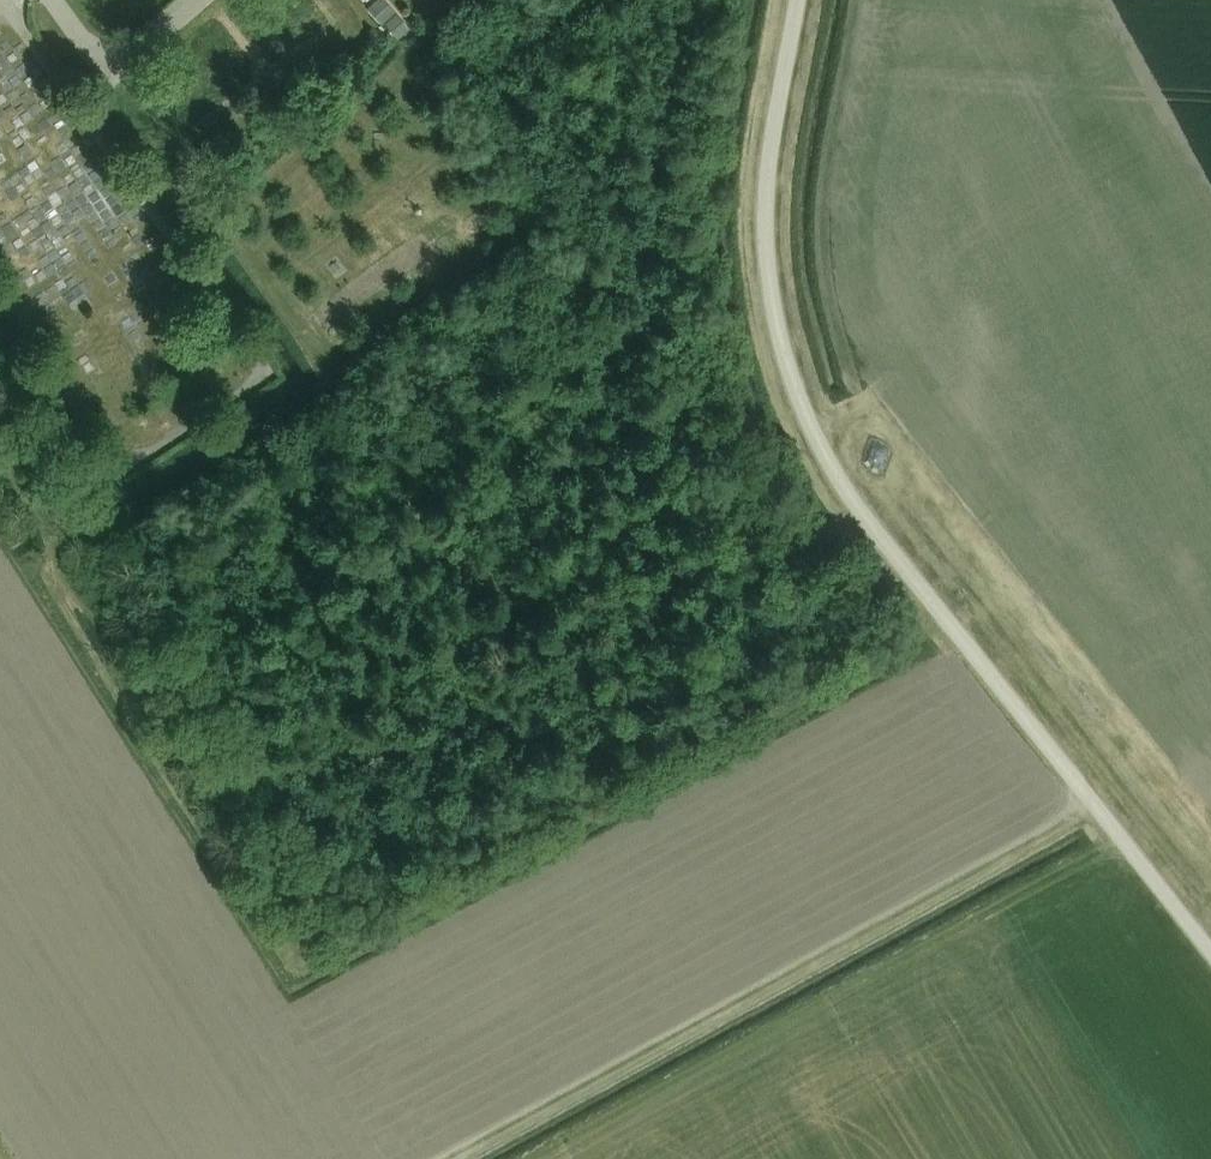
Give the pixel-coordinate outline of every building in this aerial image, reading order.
[(369,8),(382,25),(396,14),(385,0),(379,0),(369,8)]
